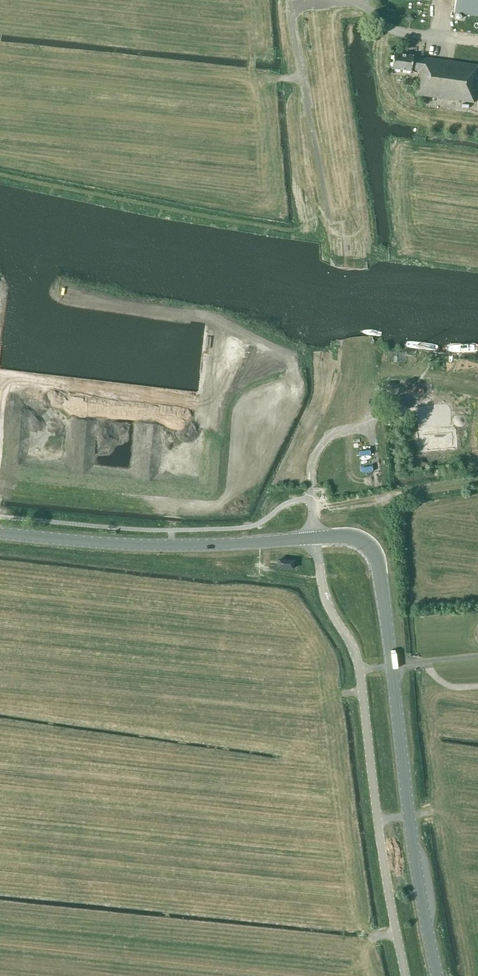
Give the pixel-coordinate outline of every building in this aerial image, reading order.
[(454,12),(477,15),(477,0),(456,0),(454,12)] [(420,55),(421,44),(410,43),(409,53),(420,55)] [(476,77),(477,65),(413,56),(394,53),(392,69),(411,71),(412,69),(420,71),(416,95),(474,103),(477,78),(476,77)] [(426,386),(416,387),(417,395),(427,394),(426,386)] [(278,567),(293,569),(294,561),(279,560),(278,567)]
